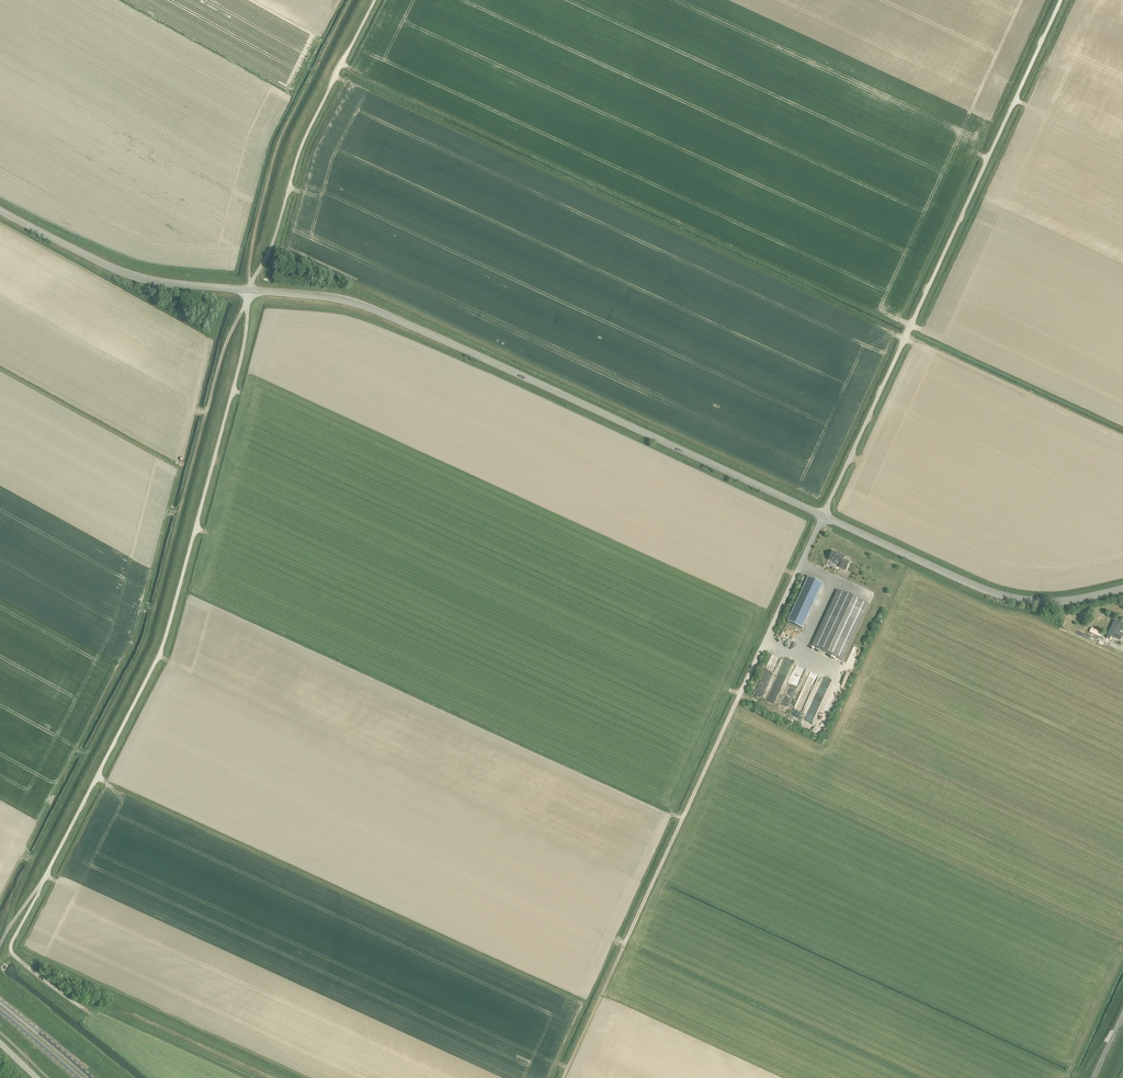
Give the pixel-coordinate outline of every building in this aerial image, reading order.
[(833,551),(829,560),(836,563),(836,564),(840,566),(840,567),(846,570),(849,562),(844,560),(845,556),(841,555),(833,551)] [(787,622),(803,629),(824,584),(808,577),(787,622)] [(812,647),(844,661),(870,605),(838,590),(812,647)] [(1108,635),(1113,637),(1114,634),(1122,637),(1122,635),(1122,624),(1119,622),(1118,625),(1117,629),(1112,626),(1108,635)] [(1091,629),(1089,633),(1099,638),(1101,633),(1091,629)]
